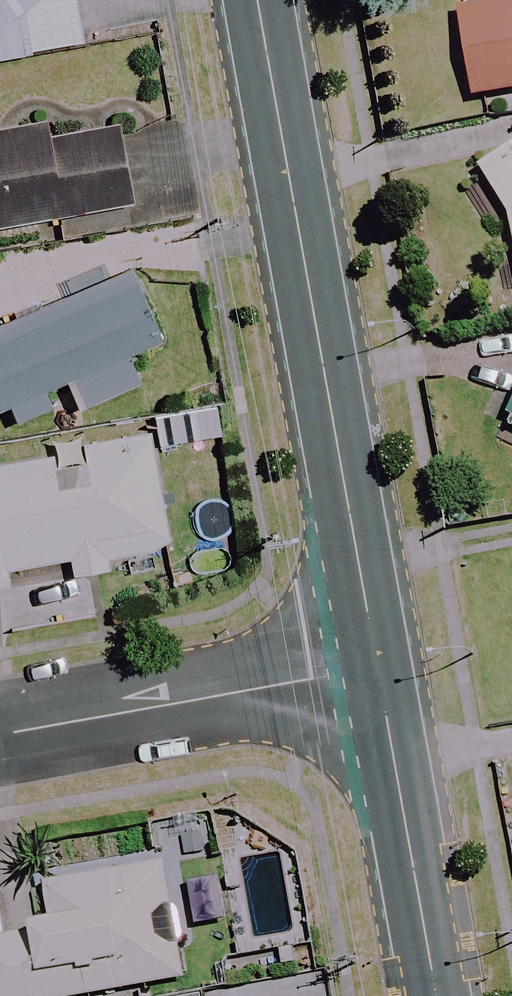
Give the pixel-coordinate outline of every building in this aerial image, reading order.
[(83,46),(75,0),(0,0),(0,61),(83,46)] [(455,11),(470,98),(511,91),(511,1),(455,11)] [(48,118),(0,125),(0,230),(135,209),(122,122),(51,133),(48,118)] [(466,178),(511,241),(511,144),(466,178)] [(7,412),(13,427),(53,411),(48,397),(67,389),(76,414),(138,390),(129,365),(165,351),(135,274),(0,327),(0,415),(7,412)] [(511,452),(511,405),(492,441),(511,452)] [(149,439),(0,465),(0,589),(9,588),(6,571),(70,560),(73,577),(108,571),(106,560),(168,549),(149,439)] [(53,926),(0,936),(0,995),(92,995),(184,979),(170,904),(162,860),(45,881),(53,926)]
